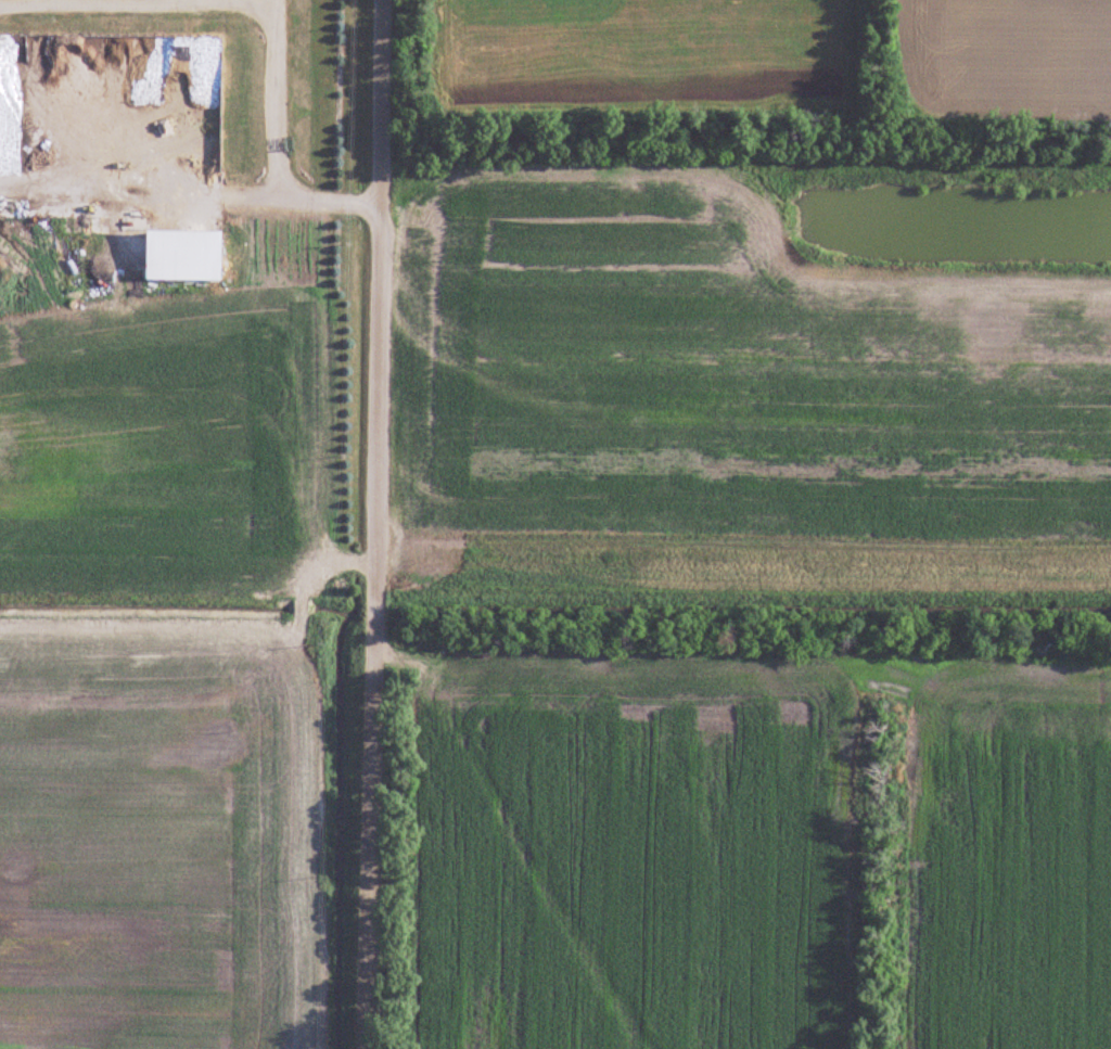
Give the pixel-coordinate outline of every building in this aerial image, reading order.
[(147,280),(222,282),(223,231),(148,230),(147,280)]
